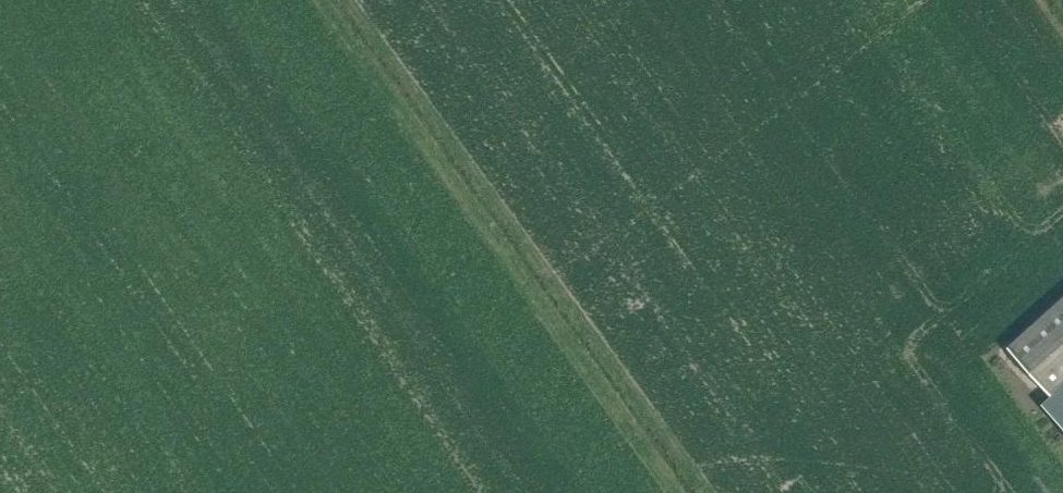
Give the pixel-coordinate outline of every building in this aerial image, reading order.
[(1007,343),(1051,392),(1062,381),(1062,292),(1007,343)]
